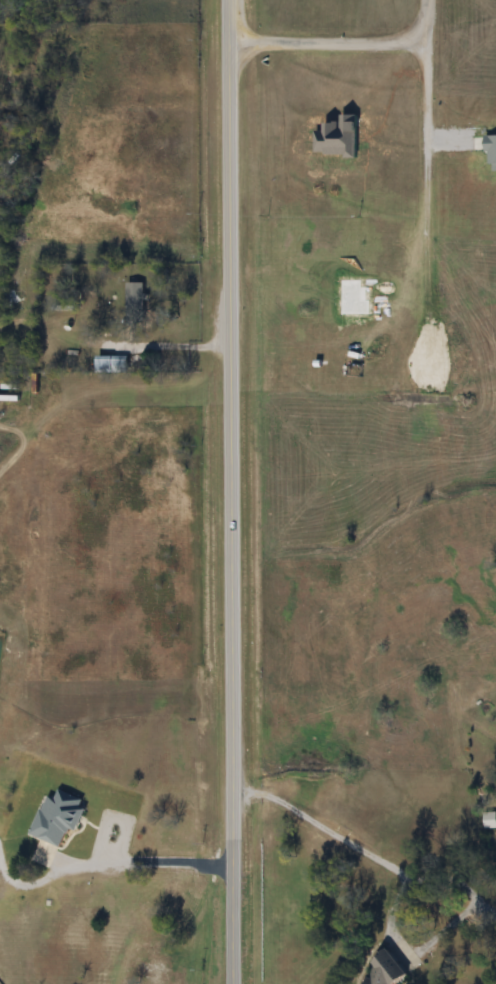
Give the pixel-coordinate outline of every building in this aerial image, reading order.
[(128,282),(128,309),(145,309),(145,282),(128,282)] [(129,357),(98,357),(98,373),(129,373),(129,357)] [(84,799),(60,790),(56,799),(47,795),(32,836),(62,847),(70,827),(79,831),(87,809),(81,807),(84,799)] [(392,950),(373,963),(378,970),(367,978),(371,983),(409,983),(413,981),(392,950)]
